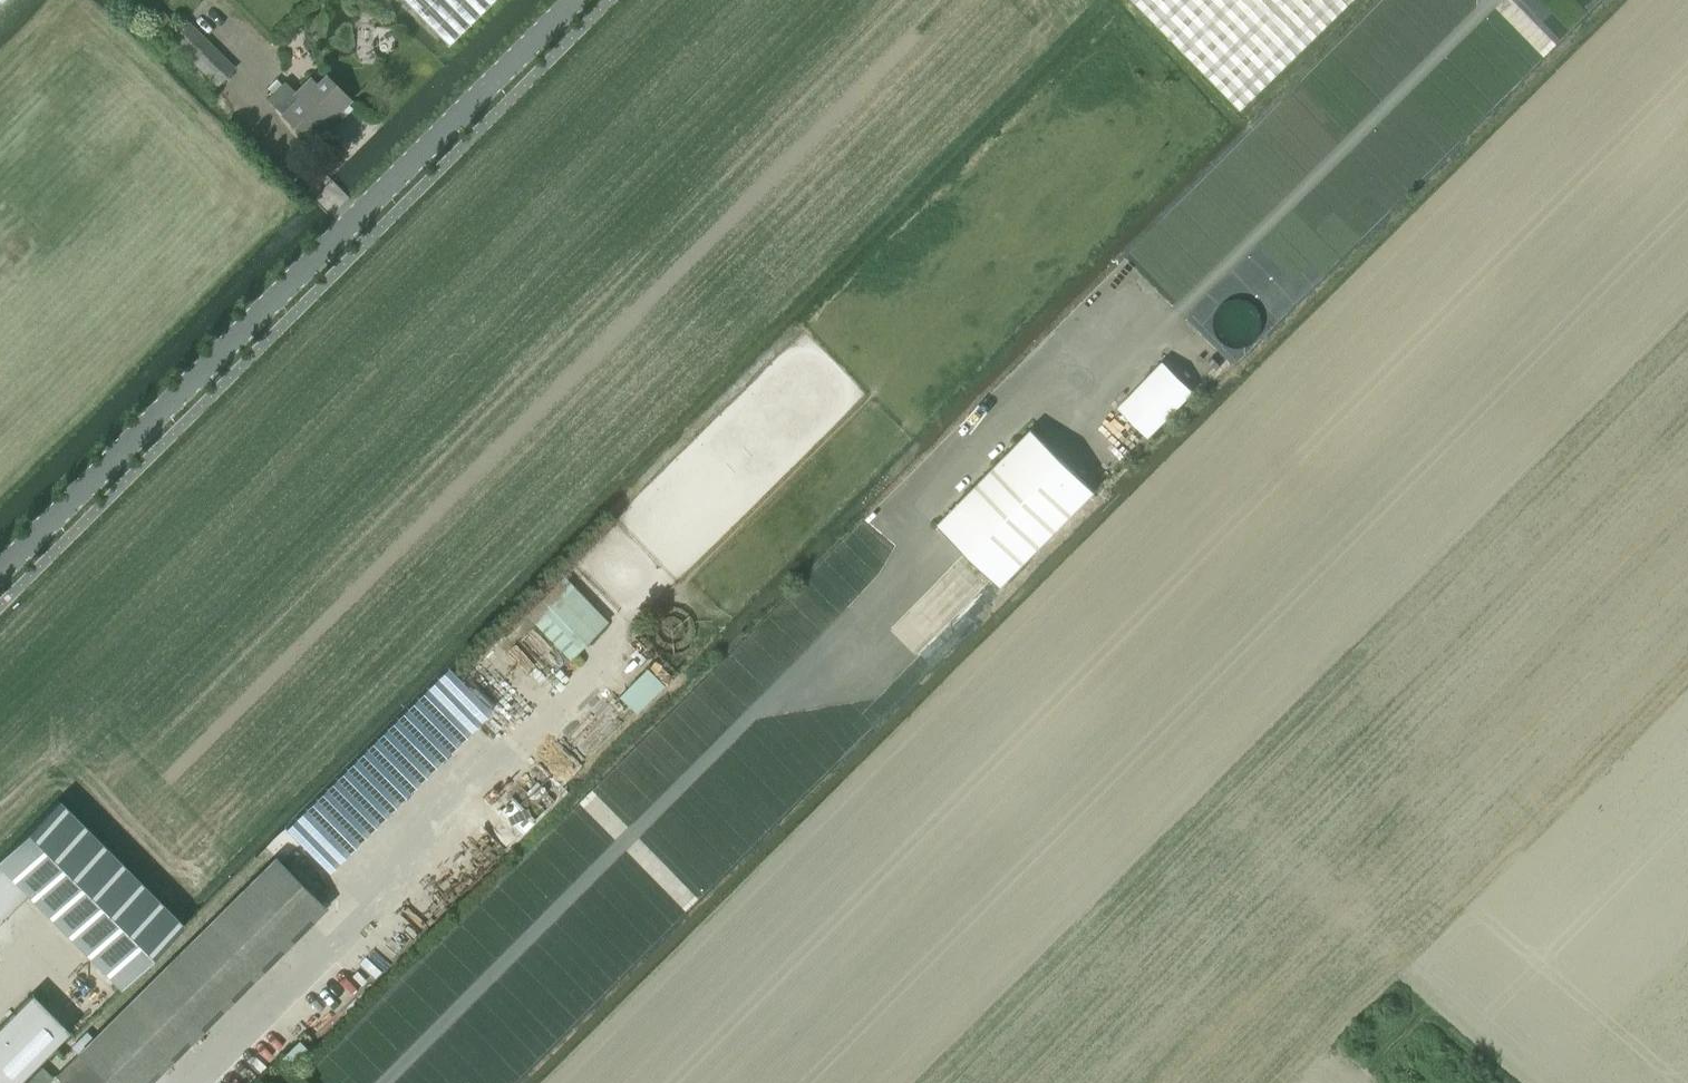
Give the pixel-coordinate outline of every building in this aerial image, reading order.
[(447,44),(492,0),(403,0),(447,44)] [(1241,109),(1352,0),(1135,0),(1241,109)] [(170,39),(217,86),(233,70),(185,23),(170,39)] [(350,100),(325,75),(317,84),(310,77),(295,92),(284,81),(267,99),(307,139),(324,122),(326,124),(350,100)] [(1163,362),(1120,406),(1128,414),(1149,434),(1192,390),(1163,362)] [(1001,586),(1045,541),(1095,491),(1032,428),(938,523),(1001,586)] [(525,614),(533,622),(570,659),(607,622),(570,585),(559,597),(551,588),(525,614)] [(0,857),(0,920),(26,894),(120,988),(184,924),(179,920),(59,799),(0,857)] [(326,907),(275,857),(55,1075),(63,1082),(149,1082),(326,907)] [(0,1025),(0,1082),(16,1082),(69,1030),(32,993),(0,1025)]
